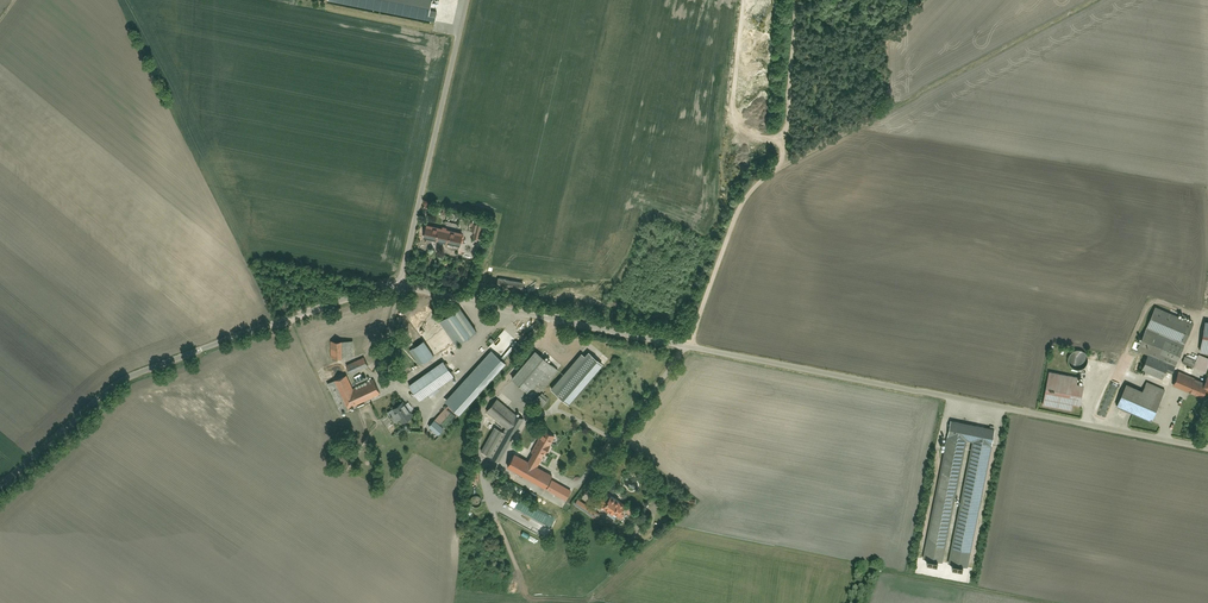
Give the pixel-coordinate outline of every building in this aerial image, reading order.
[(328,1),(435,23),(438,9),(428,7),(430,0),(328,0),(328,1)] [(475,221),(468,220),(467,226),(473,228),(472,232),(478,234),(480,226),(475,225),(475,221)] [(463,235),(427,228),(425,236),(462,242),(463,235)] [(526,280),(501,275),(500,282),(524,287),(526,280)] [(1154,308),(1138,350),(1177,365),(1193,323),(1154,308)] [(441,323),(456,345),(476,330),(460,309),(441,323)] [(410,351),(422,367),(453,344),(446,334),(428,347),(424,342),(410,351)] [(349,340),(329,340),(329,356),(349,356),(349,340)] [(434,421),(445,430),(508,358),(494,346),(445,402),(449,405),(434,421)] [(559,368),(539,350),(515,377),(530,389),(539,379),(545,384),(559,368)] [(1069,359),(1069,363),(1070,366),(1072,368),(1076,370),(1083,369),(1087,365),(1088,361),(1088,356),(1086,353),(1081,351),(1075,351),(1071,354),(1069,359)] [(350,364),(354,372),(372,364),(369,356),(350,364)] [(1198,362),(1186,357),(1182,366),(1205,376),(1207,371),(1207,360),(1200,356),(1198,362)] [(453,376),(443,363),(410,386),(420,400),(453,376)] [(1146,363),(1141,374),(1167,386),(1174,371),(1168,368),(1166,372),(1146,363)] [(1083,379),(1049,372),(1043,405),(1078,411),(1083,379)] [(1205,384),(1180,373),(1174,386),(1202,398),(1205,391),(1207,392),(1207,380),(1207,379),(1205,384)] [(346,376),(328,384),(341,413),(379,396),(373,382),(352,391),(346,376)] [(1148,381),(1144,391),(1127,384),(1118,406),(1151,420),(1165,388),(1148,381)] [(482,451),(499,461),(523,419),(496,399),(487,411),(506,427),(504,432),(495,427),(482,451)] [(403,403),(389,413),(400,427),(413,417),(403,403)] [(949,423),(923,559),(917,558),(915,571),(971,582),(973,569),(969,568),(995,432),(949,423)] [(514,451),(507,464),(547,486),(553,474),(534,463),(552,432),(542,427),(525,457),(514,451)] [(545,489),(542,497),(557,501),(559,492),(545,489)] [(599,500),(618,513),(625,503),(606,490),(599,500)] [(571,501),(594,516),(598,509),(576,494),(571,501)]
